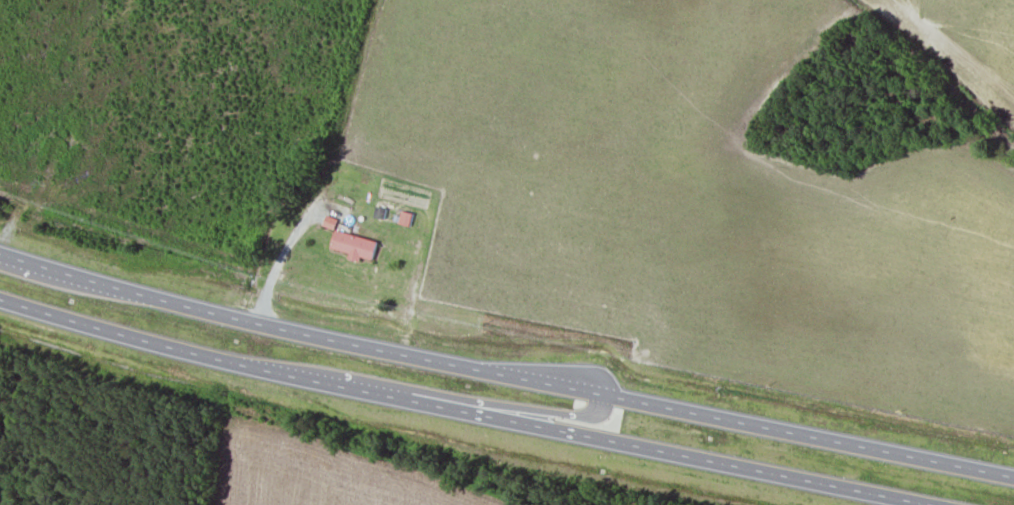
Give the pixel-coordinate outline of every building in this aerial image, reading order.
[(375,261),(379,241),(336,231),(332,251),(375,261)]
